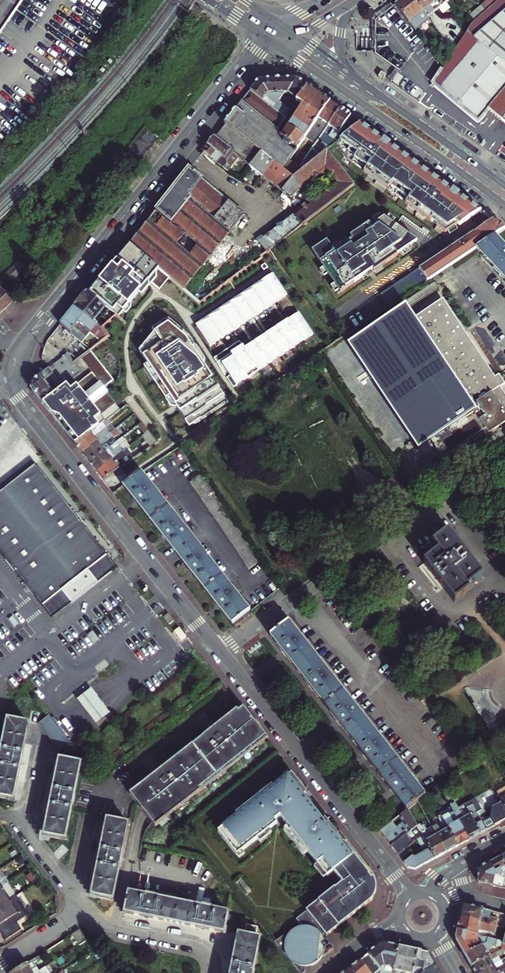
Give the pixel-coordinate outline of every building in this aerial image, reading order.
[(24,0),(0,0),(0,35),(24,0)] [(418,0),(401,0),(399,2),(418,28),(432,18),(430,15),(418,0)] [(430,15),(450,0),(418,0),(430,15)] [(487,7),(476,17),(473,19),(434,79),(456,98),(478,117),(488,106),(504,86),(504,0),(496,0),(487,7)] [(476,17),(487,7),(483,2),(471,11),(476,17)] [(308,85),(298,78),(278,80),(259,81),(243,102),(278,129),(286,116),(274,107),(284,94),(290,94),(298,100),(308,85)] [(297,101),(303,105),(281,136),(289,142),(288,144),(296,151),(319,117),(331,101),(318,92),(308,85),(298,100),(297,101)] [(501,117),(504,112),(504,86),(488,106),(496,113),(501,117)] [(298,174),(328,150),(336,144),(339,141),(362,123),(354,117),(341,108),(331,101),(319,117),(306,137),(315,144),(300,166),(290,160),(286,165),(284,169),(294,177),(298,174)] [(278,129),(243,102),(229,119),(226,122),(228,124),(217,137),(239,155),(252,165),(263,152),(284,169),(286,165),(290,160),(296,151),(288,144),(289,142),(281,136),(278,129)] [(362,123),(339,141),(336,144),(349,160),(352,162),(353,161),(365,170),(364,171),(439,225),(438,226),(447,232),(459,223),(460,225),(476,214),(482,211),(444,183),(383,138),(362,123)] [(217,137),(215,136),(210,142),(204,149),(228,168),(239,155),(217,137)] [(284,169),(263,152),(252,165),(292,197),(327,170),(335,182),(260,240),(268,250),(270,248),(290,233),(356,184),(328,150),(298,174),(294,177),(284,169)] [(196,274),(246,214),(190,167),(157,208),(158,209),(130,243),(170,275),(185,288),(196,274)] [(327,240),(313,250),(341,292),(355,283),(354,282),(373,270),(374,272),(398,256),(397,255),(418,241),(385,217),(371,227),(369,224),(351,237),(353,240),(335,251),(327,240)] [(504,228),(493,219),(485,225),(382,294),(390,305),(477,247),(494,235),(500,232),(504,228)] [(494,235),(477,247),(482,253),(504,278),(504,247),(494,235)] [(170,275),(130,243),(111,266),(90,292),(118,316),(149,279),(160,288),(170,275)] [(185,288),(201,301),(245,267),(237,256),(204,281),(196,274),(185,288)] [(11,284),(28,268),(19,259),(1,275),(11,284)] [(274,273),(197,325),(211,346),(288,295),(274,273)] [(14,301),(1,288),(0,289),(0,313),(14,301)] [(84,297),(76,306),(102,328),(106,325),(98,318),(100,315),(104,318),(108,314),(114,319),(118,316),(90,292),(89,290),(84,297)] [(354,349),(417,443),(427,437),(444,463),(504,422),(504,393),(501,387),(504,385),(504,384),(499,375),(496,378),(444,299),(412,320),(407,312),(354,349)] [(69,314),(62,324),(91,350),(106,338),(108,337),(102,328),(76,306),(69,314)] [(314,334),(300,312),(246,348),(240,341),(215,358),(226,374),(229,372),(231,375),(228,377),(234,387),(314,334)] [(98,318),(106,325),(114,319),(108,314),(104,318),(100,315),(98,318)] [(197,425),(229,403),(204,365),(204,361),(189,336),(168,319),(151,329),(154,334),(139,351),(147,363),(143,366),(171,408),(176,407),(189,427),(192,425),(197,425)] [(83,372),(43,403),(62,428),(76,445),(99,427),(105,423),(122,410),(106,388),(116,380),(91,350),(75,362),(83,372)] [(32,385),(31,388),(43,403),(83,372),(75,362),(71,364),(65,356),(32,382),(32,385)] [(125,408),(132,416),(136,413),(130,404),(125,408)] [(132,416),(139,425),(143,421),(136,413),(132,416)] [(139,425),(146,434),(150,431),(143,421),(139,425)] [(84,455),(92,449),(90,446),(97,441),(98,442),(116,428),(112,423),(107,427),(105,423),(99,427),(76,445),(80,450),(84,455)] [(115,437),(119,433),(116,428),(98,442),(97,441),(90,446),(92,449),(84,455),(87,459),(90,463),(118,441),(115,437)] [(146,434),(143,436),(151,447),(158,442),(154,436),(150,431),(146,434)] [(121,445),(118,441),(90,463),(94,468),(98,473),(106,467),(104,464),(112,458),(113,459),(127,448),(128,447),(125,443),(121,445)] [(106,467),(98,473),(101,477),(104,481),(132,460),(127,453),(130,451),(127,448),(113,459),(112,458),(104,464),(106,467)] [(0,491),(0,550),(52,617),(116,566),(36,463),(0,491)] [(221,609),(234,625),(250,611),(196,541),(141,472),(124,485),(137,501),(161,532),(179,554),(194,574),(221,609)] [(189,483),(249,570),(261,562),(201,475),(189,483)] [(435,572),(443,583),(456,599),(473,587),(470,584),(483,574),(449,531),(435,543),(441,550),(426,562),(435,572)] [(425,796),(289,622),(273,635),(288,655),(311,685),(331,710),(360,748),(391,787),(408,809),(425,796)] [(89,683),(73,696),(85,712),(94,724),(110,711),(102,700),(89,683)] [(495,705),(480,713),(487,725),(502,718),(495,705)] [(202,790),(268,738),(244,707),(238,712),(237,710),(211,731),(156,775),(132,795),(146,812),(158,827),(203,792),(202,790)] [(70,739),(51,715),(40,724),(62,752),(73,743),(70,739)] [(9,719),(2,752),(1,751),(0,754),(0,760),(1,760),(0,764),(0,797),(14,800),(23,762),(32,724),(9,719)] [(83,764),(60,759),(52,798),(44,836),(65,841),(73,807),(76,808),(77,800),(74,799),(83,764)] [(325,936),(327,934),(329,937),(341,928),(373,902),(374,901),(375,900),(375,899),(376,898),(377,897),(377,896),(378,895),(378,894),(378,892),(379,891),(379,890),(379,889),(379,887),(379,886),(378,885),(378,884),(378,883),(377,882),(377,881),(376,879),(375,878),(373,879),(371,875),(358,858),(331,824),(329,825),(322,816),(307,796),(310,793),(292,772),(275,786),(273,785),(237,813),(238,815),(224,826),(225,828),(219,832),(238,856),(278,825),(276,822),(281,818),(328,875),(334,870),(343,881),(335,887),(334,886),(306,909),(307,909),(297,917),(304,926),(311,927),(315,929),(319,931),(322,934),(325,936)] [(504,808),(504,780),(493,786),(503,805),(504,808)] [(483,812),(477,800),(459,809),(456,804),(456,805),(444,783),(440,786),(450,805),(470,842),(481,836),(488,832),(478,814),(482,812),(483,812)] [(433,828),(447,854),(453,851),(459,848),(439,811),(430,793),(428,795),(419,801),(426,814),(430,822),(439,818),(440,819),(439,820),(441,824),(433,828)] [(423,836),(436,860),(441,857),(447,854),(433,828),(428,830),(426,825),(422,827),(420,823),(422,822),(419,818),(426,814),(419,801),(409,809),(418,826),(423,836)] [(450,805),(439,811),(459,848),(464,845),(470,842),(450,805)] [(504,822),(504,808),(503,805),(496,809),(502,820),(503,819),(504,822)] [(391,847),(418,826),(409,809),(400,816),(404,823),(397,829),(392,822),(380,831),(385,838),(388,836),(390,838),(387,840),(388,843),(391,847)] [(482,812),(478,814),(488,832),(490,831),(491,830),(482,812)] [(123,867),(124,860),(122,859),(130,827),(108,821),(99,858),(90,896),(113,901),(121,867),(123,867)] [(418,826),(391,847),(397,853),(399,856),(418,840),(423,836),(418,826)] [(409,869),(417,870),(429,864),(436,860),(423,836),(418,840),(425,853),(416,859),(414,857),(405,864),(409,869)] [(480,884),(494,887),(496,877),(504,876),(502,889),(504,890),(504,863),(503,858),(495,862),(479,871),(480,884)] [(40,879),(37,874),(30,879),(33,883),(40,879)] [(504,876),(496,877),(494,887),(502,889),(504,876)] [(14,897),(6,884),(0,888),(0,907),(14,897)] [(146,897),(130,893),(126,914),(148,919),(203,931),(225,936),(230,915),(212,911),(213,909),(203,907),(203,909),(190,906),(162,900),(156,899),(157,897),(147,894),(146,897)] [(0,907),(0,932),(1,933),(4,939),(20,928),(15,921),(27,913),(16,897),(0,907)] [(464,911),(462,919),(498,928),(499,921),(483,917),(485,910),(465,905),(464,911)] [(480,931),(496,935),(498,928),(462,919),(461,926),(459,932),(479,936),(480,931)] [(249,926),(246,937),(256,938),(259,928),(249,926)] [(304,926),(303,926),(302,926),(300,927),(299,928),(297,928),(296,929),(295,930),(294,930),(293,931),(292,932),(290,933),(290,935),(289,936),(288,937),(287,938),(286,937),(277,944),(291,961),(301,972),(308,972),(307,968),(309,968),(310,968),(312,967),(313,967),(314,966),(316,966),(317,965),(318,964),(320,964),(321,963),(322,962),(323,960),(324,959),(324,958),(325,958),(329,955),(330,955),(331,954),(335,951),(333,949),(334,949),(328,942),(327,942),(327,941),(326,940),(326,938),(325,937),(325,936),(322,934),(319,931),(315,929),(311,927),(304,926)] [(87,940),(81,930),(74,935),(80,945),(87,940)] [(489,944),(490,939),(479,936),(459,932),(458,942),(462,950),(466,957),(489,944)] [(261,939),(256,938),(246,937),(240,936),(233,972),(256,972),(254,972),(261,939)] [(470,963),(473,968),(490,957),(488,952),(494,948),(496,940),(490,939),(489,944),(466,957),(470,963)] [(361,961),(371,972),(381,972),(382,972),(395,972),(400,948),(386,945),(380,946),(375,950),(361,961)] [(426,972),(423,970),(425,961),(427,963),(429,955),(425,954),(414,951),(400,948),(395,972),(399,972),(425,972),(426,972)] [(502,950),(490,957),(473,968),(475,972),(476,972),(481,972),(494,965),(501,962),(498,957),(504,953),(504,952),(502,950)] [(47,952),(15,972),(36,972),(39,971),(34,963),(38,961),(39,962),(49,956),(47,952)] [(436,964),(431,955),(429,955),(427,963),(425,961),(423,970),(426,972),(425,972),(441,972),(436,964)] [(350,970),(353,972),(371,972),(361,961),(356,965),(350,970)]
